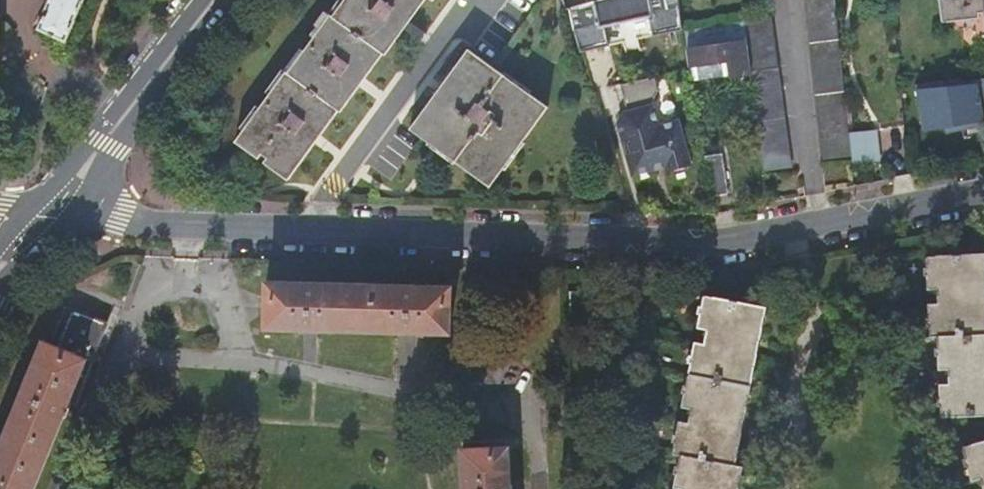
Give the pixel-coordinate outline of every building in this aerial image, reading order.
[(85,0),(49,0),(45,9),(47,10),(37,27),(64,42),(85,0)] [(290,73),(286,71),(236,142),(259,160),(263,155),(269,160),(266,165),(288,180),(337,111),(339,113),(343,107),(381,54),(384,55),(423,0),(346,0),(334,17),(331,15),(320,29),(290,73)] [(583,7),(583,8),(570,12),(580,53),(608,46),(604,28),(648,17),(652,36),(680,29),(673,0),(613,0),(583,7)] [(834,0),(807,0),(824,163),(851,160),(849,136),(834,0)] [(941,25),(981,20),(979,14),(983,14),(983,0),(938,0),(941,25)] [(750,75),(764,174),(792,171),(770,19),(743,22),(743,24),(750,75)] [(743,24),(682,31),(688,66),(727,61),(730,78),(750,75),(743,24)] [(467,51),(410,129),(488,186),(502,167),(547,105),(467,51)] [(948,121),(983,117),(983,77),(946,82),(945,76),(918,80),(922,112),(947,109),(948,121)] [(653,78),(619,86),(627,114),(623,115),(617,125),(632,178),(665,169),(667,174),(668,173),(674,177),(686,173),(689,167),(691,167),(689,162),(678,122),(658,128),(651,104),(658,93),(653,78)] [(877,133),(849,136),(851,160),(852,168),(880,165),(877,133)] [(721,154),(703,156),(709,188),(710,198),(728,196),(721,154)] [(937,255),(938,276),(927,276),(928,290),(938,290),(939,303),(928,304),(929,317),(939,317),(941,338),(948,337),(949,355),(938,356),(939,370),(949,369),(949,383),(940,384),(941,398),(951,398),(952,418),(983,416),(983,382),(972,382),(972,369),(983,368),(983,301),(961,303),(961,288),(983,287),(983,253),(937,255)] [(938,276),(937,255),(927,256),(927,276),(938,276)] [(451,288),(266,283),(265,328),(449,333),(451,288)] [(710,316),(714,296),(704,294),(700,314),(710,316)] [(714,296),(710,316),(700,314),(698,328),(708,330),(705,343),(696,341),(682,407),(692,408),(690,422),(680,420),(677,434),(687,437),(684,455),(691,456),(687,475),(677,474),(674,487),(684,488),(739,488),(743,465),(736,465),(742,432),(713,426),(716,413),(745,418),(758,353),(728,347),(731,334),(761,340),(767,307),(714,296)] [(57,349),(85,360),(91,362),(107,323),(72,310),(57,349)] [(938,338),(941,338),(939,317),(929,317),(930,338),(938,338)] [(938,338),(938,356),(949,355),(948,337),(941,338),(938,338)] [(57,349),(44,344),(0,452),(0,488),(33,488),(85,360),(57,349)] [(942,418),(952,418),(951,398),(941,398),(942,418)] [(681,454),(684,455),(687,437),(677,434),(673,453),(681,454)] [(971,443),(977,462),(967,465),(972,481),(981,478),(983,488),(983,440),(971,443)] [(977,462),(971,443),(962,446),(967,465),(977,462)] [(463,451),(464,488),(509,488),(507,450),(463,451)] [(681,454),(677,474),(687,475),(691,456),(684,455),(681,454)]
